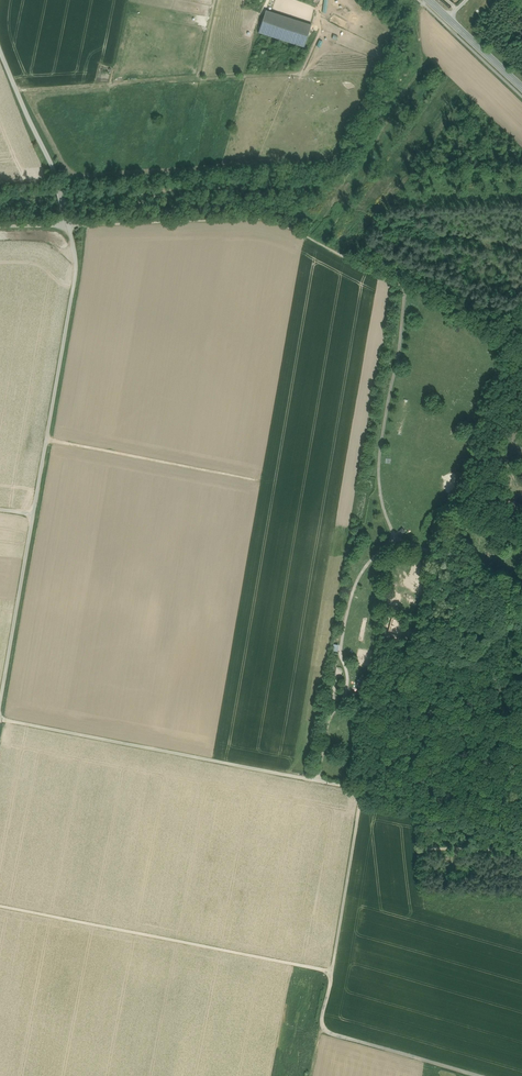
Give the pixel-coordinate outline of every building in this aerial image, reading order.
[(312,25),(266,11),(259,33),(304,48),(312,25)]
